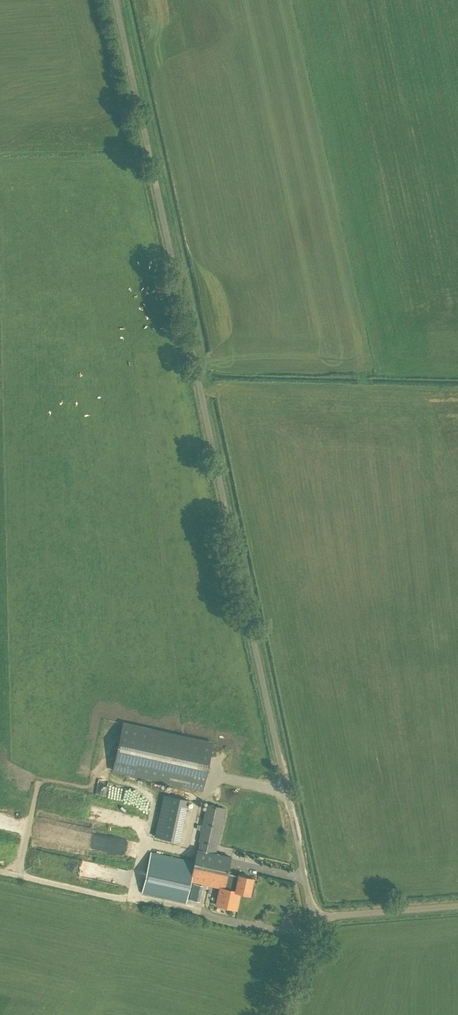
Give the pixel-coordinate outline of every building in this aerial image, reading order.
[(202,791),(214,741),(123,721),(112,771),(202,791)] [(178,842),(187,794),(164,789),(155,837),(178,842)] [(238,876),(228,873),(231,856),(215,853),(225,808),(206,804),(198,841),(199,842),(197,849),(194,862),(150,852),(141,893),(186,903),(190,882),(220,888),(216,904),(236,909),(240,892),(252,895),(254,887),(251,886),(253,877),(245,875),(246,874),(239,872),(238,876)] [(121,815),(120,823),(129,824),(130,816),(121,815)]
